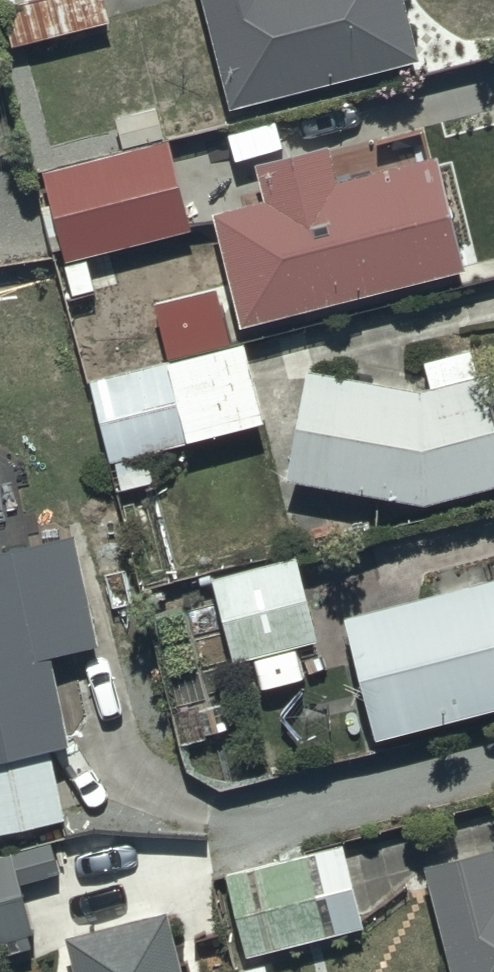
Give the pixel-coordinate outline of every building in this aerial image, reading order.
[(1,47),(103,22),(98,0),(0,0),(0,42),(1,47)] [(221,112),(411,64),(394,0),(192,0),(221,112)] [(116,152),(34,173),(66,298),(91,292),(82,256),(184,230),(153,108),(108,120),(116,152)] [(419,128),(248,166),(255,199),(204,211),(230,327),(454,273),(419,128)] [(237,343),(82,379),(101,461),(107,460),(114,491),(148,483),(140,450),(256,423),(237,343)] [(298,370),(275,482),(414,506),(493,486),(493,437),(463,352),(416,361),(421,389),(410,390),(298,370)] [(0,549),(0,833),(59,820),(43,748),(59,744),(40,656),(90,645),(65,535),(0,549)] [(289,558),(205,578),(225,665),(241,661),(248,691),(292,681),(284,648),(309,642),(289,558)] [(365,742),(493,707),(493,576),(332,620),(365,742)] [(218,877),(238,957),(358,927),(337,847),(218,877)] [(415,866),(441,971),(493,971),(493,880),(486,848),(415,866)] [(0,857),(0,940),(28,932),(6,855),(0,857)] [(160,913),(55,939),(63,971),(174,971),(160,913)]
